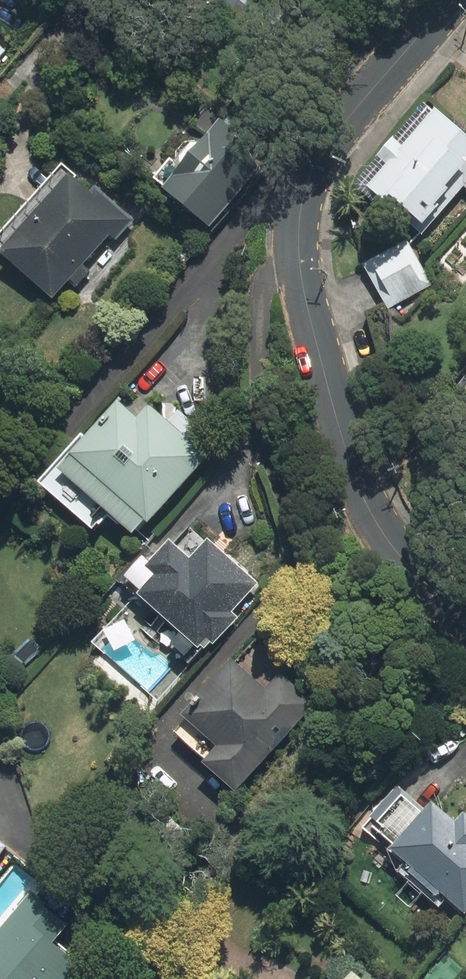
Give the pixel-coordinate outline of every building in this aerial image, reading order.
[(229,8),(253,29),(275,3),(271,0),(236,0),(229,8)] [(369,177),(427,232),(465,192),(465,122),(443,100),(369,177)] [(235,116),(173,193),(218,230),(266,172),(259,135),(235,116)] [(71,182),(10,250),(67,300),(127,232),(71,182)] [(413,238),(369,262),(393,308),(438,284),(413,238)] [(132,396),(71,464),(149,533),(221,452),(161,399),(150,412),(132,396)] [(176,532),(134,576),(212,652),(247,616),(240,610),(265,583),(216,536),(198,554),(176,532)] [(211,764),(243,791),(319,699),(286,672),(274,687),(239,658),(193,714),(228,743),(211,764)] [(373,817),(465,906),(465,816),(462,821),(441,801),(433,809),(406,784),(373,817)] [(12,847),(0,837),(0,862),(12,847)] [(97,968),(65,942),(81,923),(42,890),(1,939),(0,938),(0,978),(88,978),(97,968)] [(363,965),(350,978),(378,978),(363,965)]
